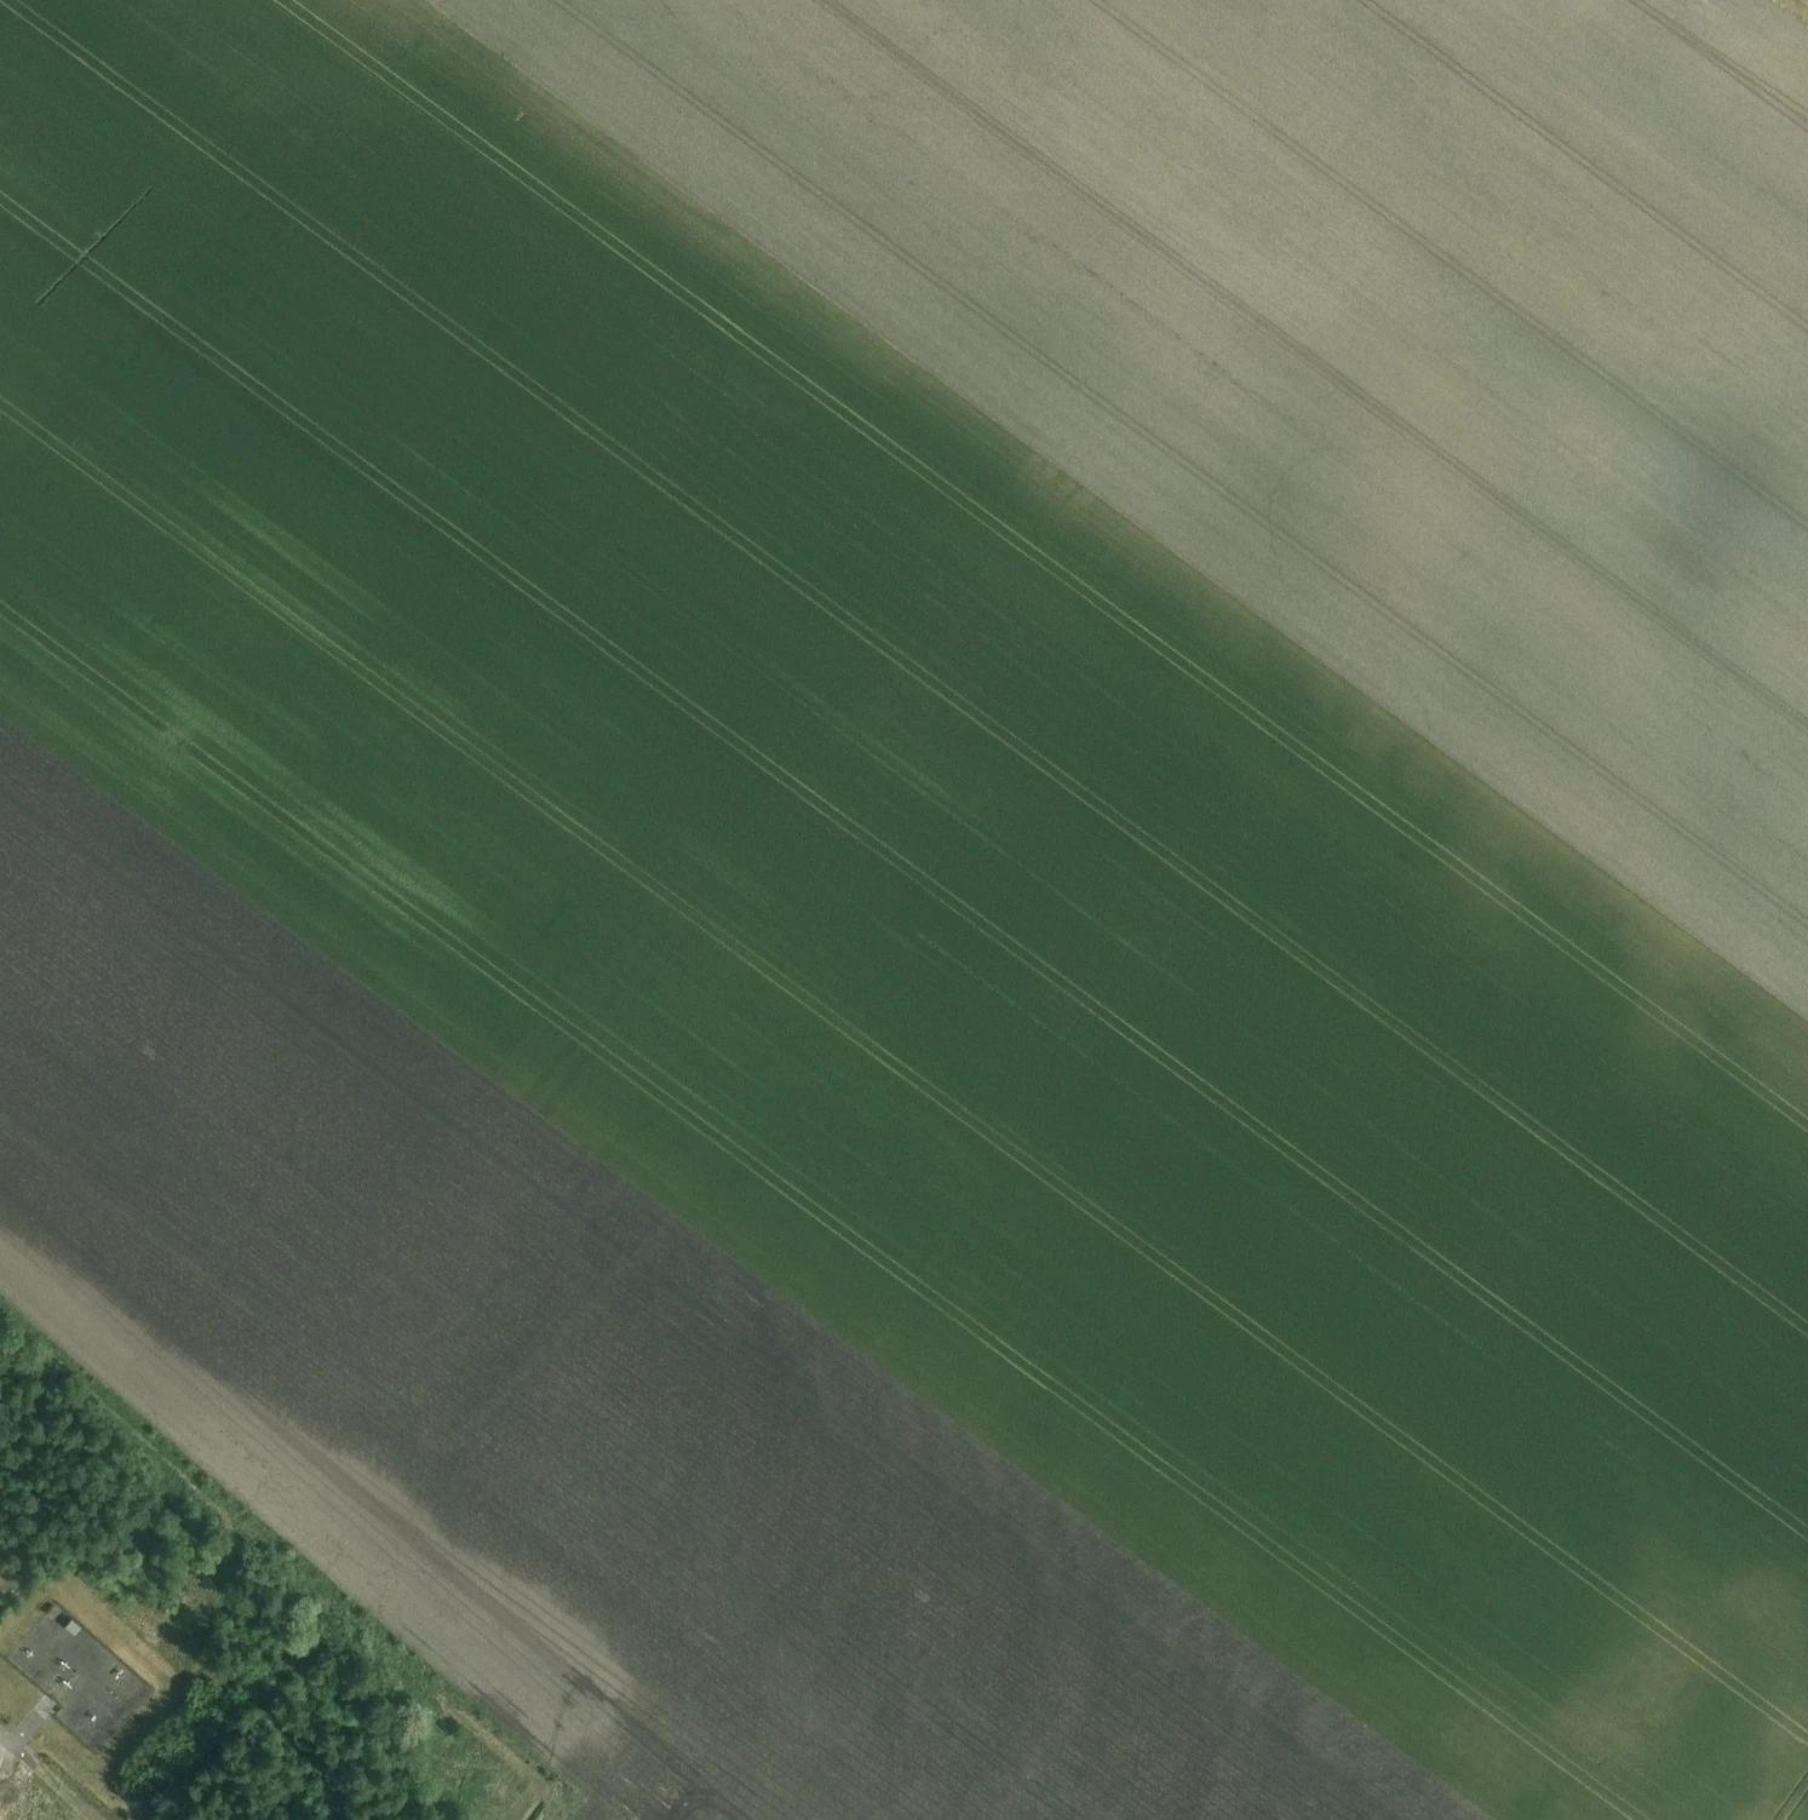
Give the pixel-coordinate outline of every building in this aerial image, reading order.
[(66,1626),(75,1635),(82,1627),(73,1619),(66,1626)] [(43,1701),(29,1721),(45,1733),(59,1713),(43,1701)]
